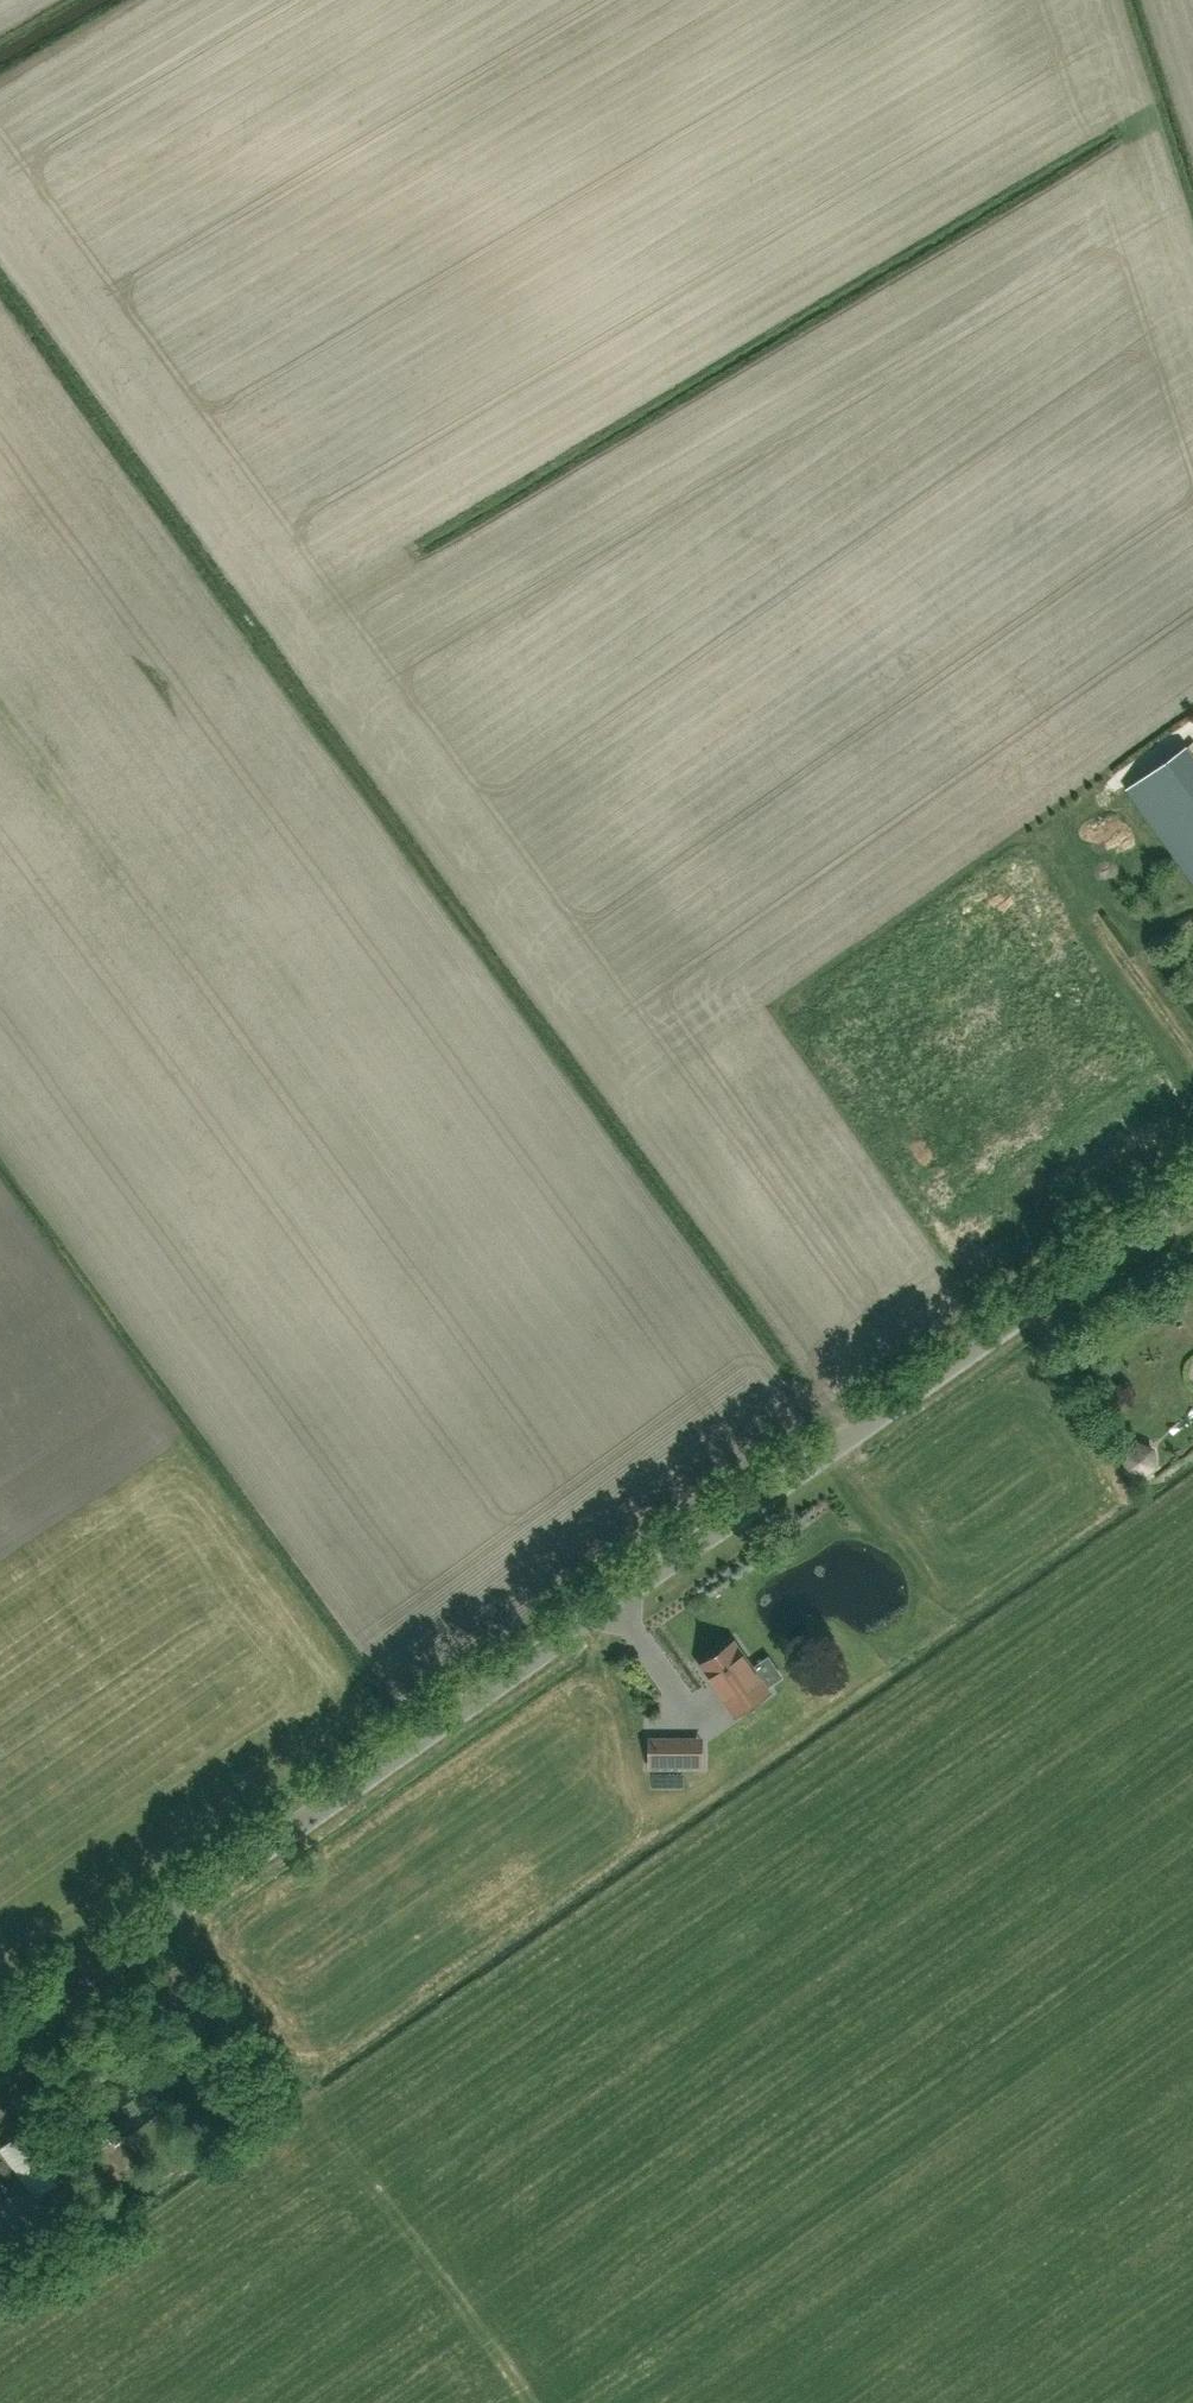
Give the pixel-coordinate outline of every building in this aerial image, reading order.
[(1186,748),(1128,790),(1192,880),(1192,759),(1186,748)] [(719,1692),(735,1716),(769,1692),(767,1688),(753,1668),(734,1641),(701,1664),(720,1692),(719,1692)] [(757,1701),(771,1722),(793,1707),(779,1686),(757,1701)] [(684,1765),(684,1739),(650,1739),(650,1765),(684,1765)] [(23,2248),(55,2225),(62,2236),(90,2216),(77,2197),(91,2187),(76,2168),(79,2166),(43,2116),(1,2146),(28,2183),(0,2203),(0,2217),(23,2248)] [(23,2248),(0,2217),(0,2249),(7,2259),(23,2248)]
